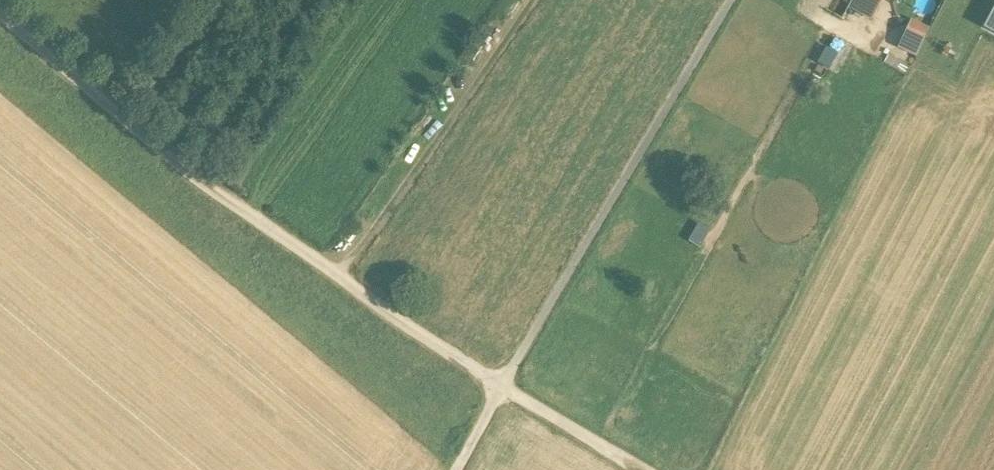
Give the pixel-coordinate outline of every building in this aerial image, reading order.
[(849,4),(873,18),(883,0),(852,0),(849,4)] [(986,28),(993,32),(993,11),(986,28)] [(928,31),(910,22),(903,35),(922,44),(928,31)] [(922,44),(903,35),(898,47),(916,56),(922,44)]
